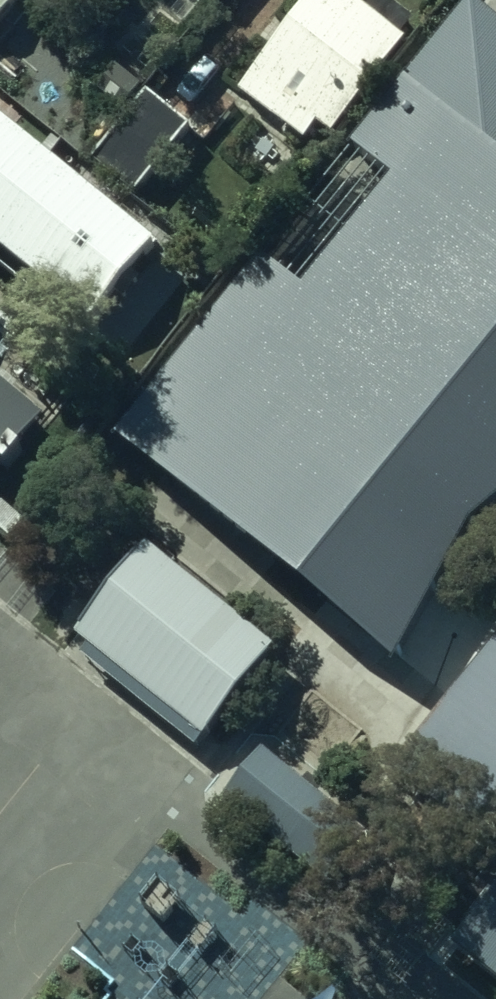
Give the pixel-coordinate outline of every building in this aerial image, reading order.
[(24,0),(0,0),(0,36),(27,3),(24,0)] [(332,0),(306,0),(228,98),(306,159),(393,49),(332,0)] [(495,505),(495,20),(471,1),(121,436),(396,665),(470,528),(495,505)] [(0,127),(0,262),(91,338),(160,257),(0,127)] [(135,559),(61,650),(188,752),(262,661),(135,559)] [(367,798),(495,901),(495,639),(367,798)] [(258,769),(214,823),(301,893),(345,839),(258,769)] [(202,989),(214,998),(384,998),(169,825),(27,998),(193,998),(202,989)]
